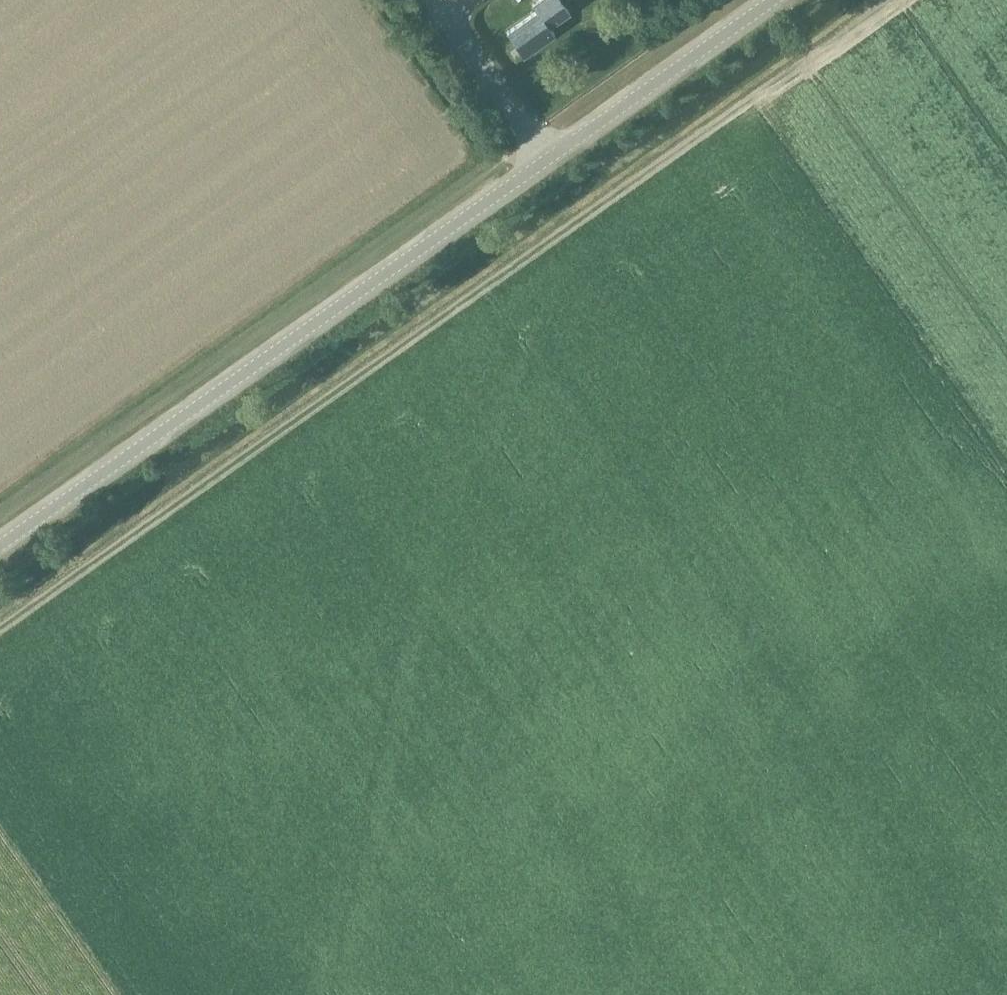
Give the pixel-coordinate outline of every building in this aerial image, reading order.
[(555,33),(549,25),(570,11),(562,0),(537,0),(533,3),(537,10),(507,31),(524,54),(555,33)]
